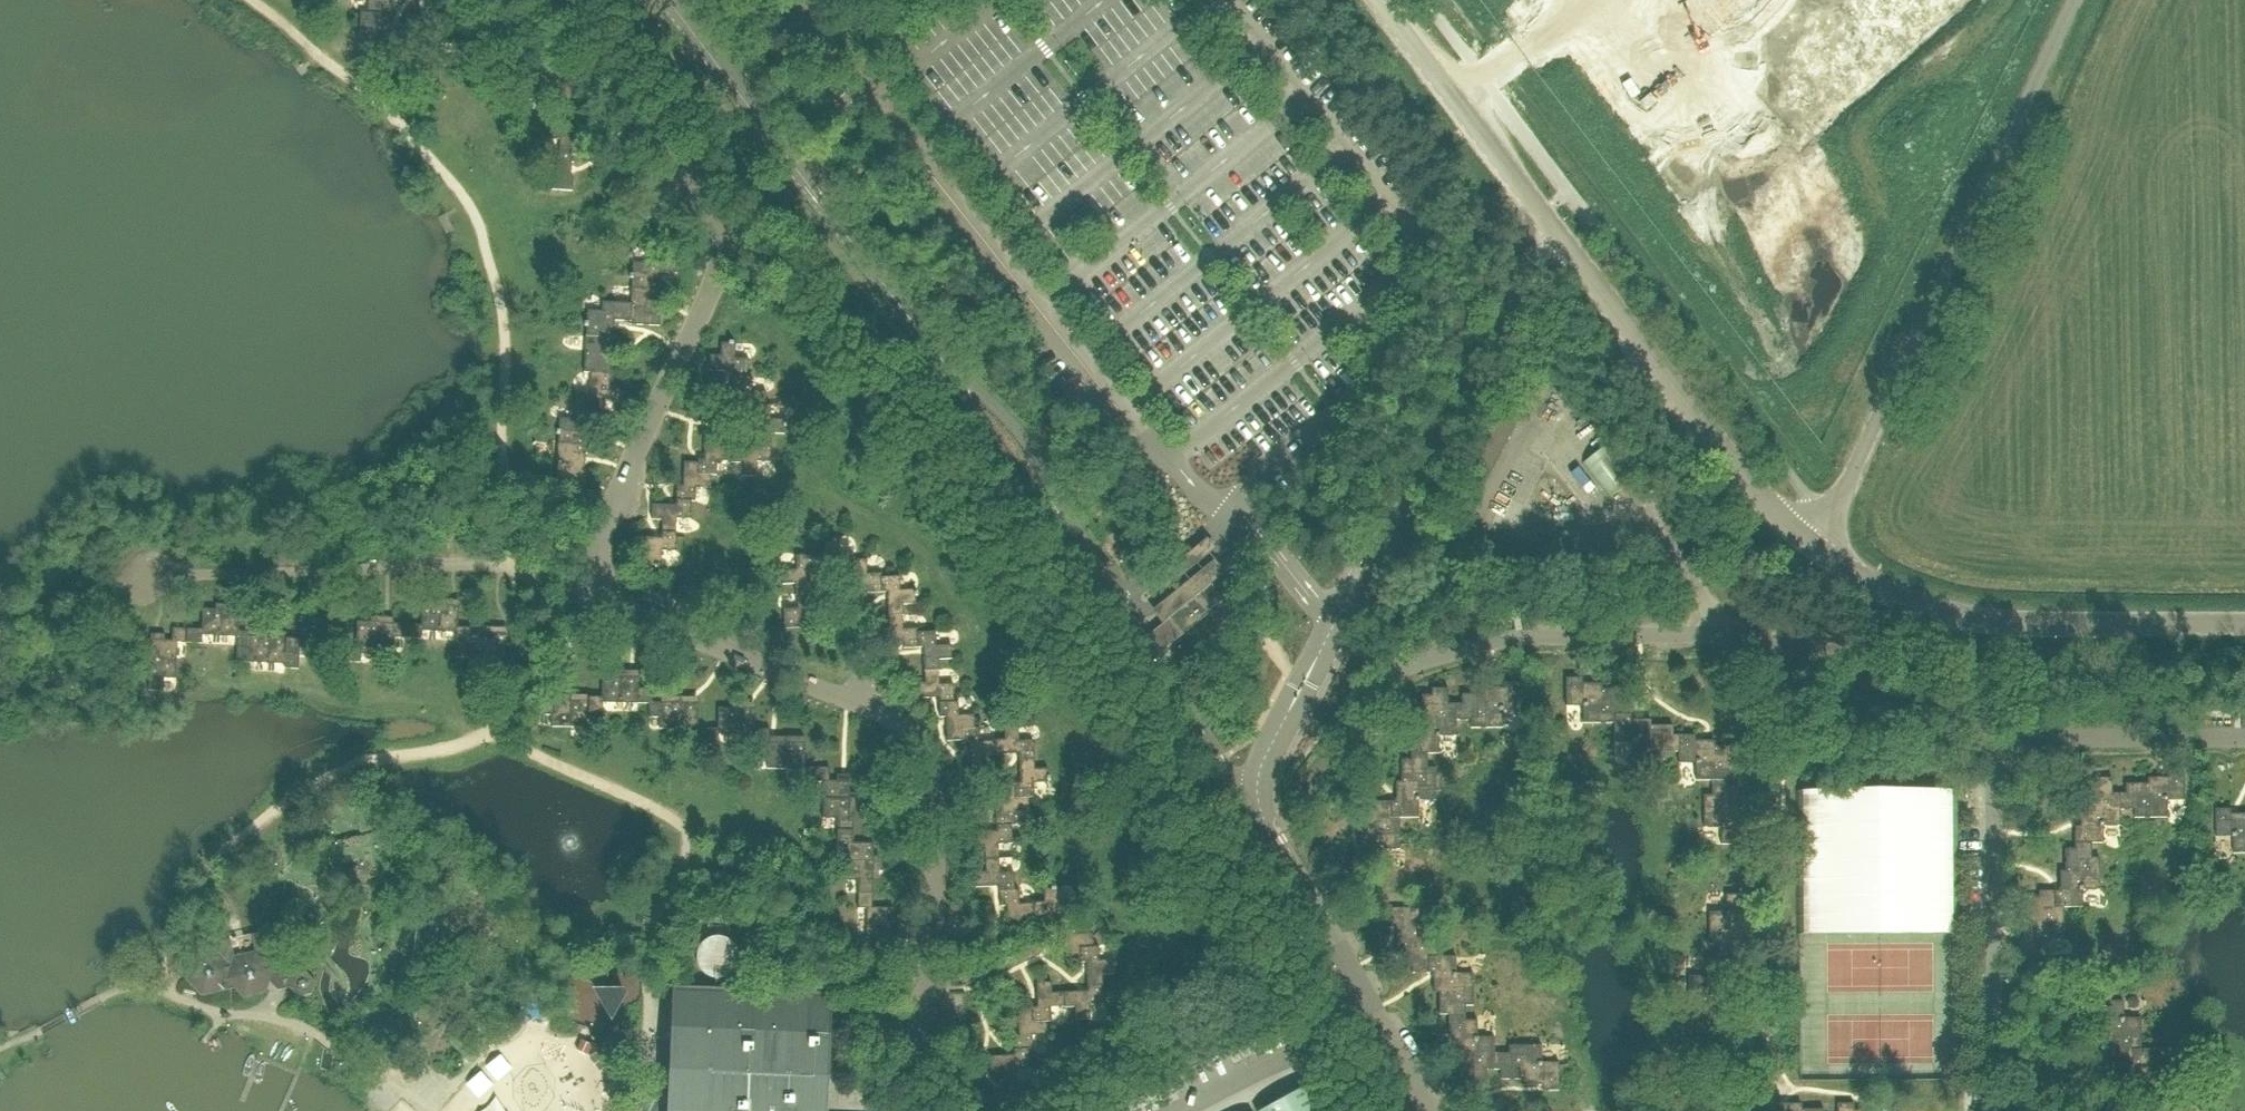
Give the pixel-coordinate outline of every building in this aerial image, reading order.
[(367,12),(360,12),(359,30),(373,31),(372,53),(395,55),(396,41),(442,45),(442,43),(479,46),(479,39),(500,40),(497,83),(507,83),(506,98),(518,99),(518,100),(523,100),(523,99),(532,100),(532,95),(553,96),(550,139),(560,140),(559,152),(544,151),(541,188),(571,190),(572,179),(569,179),(570,166),(573,167),(574,156),(576,156),(576,155),(585,156),(587,126),(577,125),(577,128),(569,128),(572,82),(559,81),(559,73),(562,74),(563,64),(547,63),(546,73),(534,72),(534,70),(524,69),(524,72),(516,72),(519,26),(506,25),(506,17),(509,18),(510,8),(494,7),(493,17),(467,15),(467,18),(454,17),(455,14),(443,13),(443,15),(431,14),(431,17),(406,15),(406,23),(398,22),(398,25),(390,24),(391,2),(401,3),(401,0),(368,0),(367,12)] [(679,264),(649,262),(649,271),(635,270),(634,282),(632,282),(632,287),(633,287),(632,308),(603,306),(603,315),(589,314),(588,326),(587,326),(586,331),(587,331),(584,375),(591,376),(590,396),(576,395),(574,421),(560,420),(559,432),(558,431),(557,436),(559,436),(556,481),(585,484),(586,471),(583,470),(584,458),(587,458),(589,439),(586,438),(586,431),(603,432),(605,402),(613,403),(613,406),(622,407),(623,391),(613,390),(615,365),(612,364),(613,342),(617,342),(617,333),(614,333),(615,325),(630,326),(630,331),(660,333),(661,320),(658,320),(659,308),(662,308),(663,289),(660,288),(661,281),(678,282),(679,264)] [(733,342),(729,342),(729,344),(721,343),(720,356),(710,355),(709,370),(733,372),(732,392),(738,392),(737,416),(751,417),(751,420),(757,420),(755,449),(720,447),(720,436),(705,435),(704,459),(698,459),(698,462),(684,461),(683,485),(677,485),(676,505),(652,504),(651,519),(662,520),(661,538),(637,536),(636,552),(647,553),(646,565),(654,566),(654,568),(658,568),(659,566),(661,566),(662,551),(676,552),(677,533),(676,533),(676,519),(690,519),(691,501),(695,501),(696,487),(711,488),(711,475),(716,475),(717,461),(731,462),(731,463),(742,463),(741,476),(755,477),(756,462),(770,463),(771,434),(784,435),(784,427),(786,427),(787,423),(785,423),(785,421),(770,420),(771,406),(765,406),(766,392),(751,392),(752,378),(748,377),(749,359),(735,359),(735,344),(733,344),(733,342)] [(1015,430),(1008,435),(1019,450),(1026,445),(1015,430)] [(837,541),(833,541),(833,543),(825,543),(826,556),(797,557),(797,571),(783,572),(783,586),(796,585),(796,596),(797,596),(798,610),(784,610),(785,629),(800,629),(800,623),(824,622),(823,607),(812,607),(811,572),(840,571),(840,576),(843,576),(844,590),(868,589),(868,595),(888,594),(889,629),(878,630),(879,645),(903,644),(903,650),(923,649),(925,684),(914,684),(915,699),(939,698),(940,718),(946,718),(947,741),(961,741),(961,744),(967,744),(968,767),(983,767),(983,756),(1018,755),(1020,783),(1014,784),(1002,785),(1003,808),(997,808),(998,828),(974,828),(975,843),(986,843),(987,867),(976,867),(977,882),(1001,882),(1001,902),(1007,902),(1008,926),(1023,926),(1023,915),(1058,915),(1059,935),(1065,935),(1066,959),(1080,959),(1080,962),(1086,962),(1087,991),(1052,992),(1051,981),(1036,981),(1037,1006),(1032,1006),(1032,1009),(1018,1009),(1019,1034),(1013,1034),(1014,1055),(990,1055),(990,1071),(1001,1071),(1002,1089),(978,1090),(978,1105),(989,1104),(989,1110),(1003,1110),(1003,1102),(1016,1101),(1016,1106),(1026,1105),(1026,1096),(1024,1096),(1024,1082),(1016,1082),(1015,1068),(1029,1068),(1028,1049),(1032,1049),(1032,1035),(1046,1034),(1046,1021),(1051,1021),(1051,1006),(1064,1006),(1064,1007),(1075,1007),(1075,1020),(1089,1020),(1089,1005),(1103,1004),(1101,975),(1114,975),(1114,967),(1116,967),(1116,962),(1114,962),(1114,960),(1099,961),(1098,947),(1093,947),(1093,933),(1078,934),(1078,919),(1074,920),(1073,901),(1059,902),(1058,887),(1056,887),(1056,885),(1052,885),(1052,887),(1044,887),(1045,900),(1034,900),(1034,901),(1020,901),(1020,887),(1016,887),(1015,869),(1001,869),(1000,841),(1014,841),(1013,823),(1017,823),(1016,809),(1031,809),(1031,798),(1034,798),(1033,784),(1048,784),(1047,770),(1034,770),(1033,742),(1019,742),(1018,727),(1016,727),(1016,726),(1012,726),(1012,728),(1004,728),(1005,741),(994,741),(994,742),(980,742),(979,728),(973,729),(973,716),(959,716),(958,702),(954,703),(953,685),(939,685),(939,672),(940,672),(939,661),(952,661),(951,647),(937,647),(936,633),(918,634),(918,630),(904,631),(903,617),(904,617),(904,606),(916,606),(916,598),(918,598),(918,594),(916,594),(916,592),(901,592),(900,579),(882,579),(882,575),(868,576),(867,561),(854,562),(854,557),(840,557),(839,543),(837,543),(837,541)] [(1187,550),(1193,546),(1190,541),(1184,545),(1187,550)] [(1654,575),(1653,544),(1545,546),(1545,578),(1654,575)] [(1200,594),(1204,600),(1219,590),(1215,583),(1200,594)] [(1201,599),(1172,619),(1184,636),(1215,615),(1229,605),(1219,590),(1204,600),(1202,601),(1201,599)] [(450,600),(441,599),(441,605),(423,604),(423,614),(417,613),(417,617),(422,618),(422,625),(391,623),(392,617),(377,616),(377,622),(359,621),(358,631),(352,630),(352,634),(358,634),(358,646),(338,644),(339,624),(328,623),(329,617),(312,616),(312,622),(301,621),(301,636),(276,634),(277,628),(260,627),(260,633),(251,632),(251,628),(238,627),(238,626),(244,626),(244,623),(239,622),(239,612),(220,611),(220,605),(209,605),(208,610),(202,610),(201,620),(195,619),(195,623),(201,623),(201,631),(172,629),(171,642),(165,642),(165,636),(161,636),(161,642),(151,641),(150,667),(144,667),(144,681),(149,682),(149,691),(164,692),(164,677),(176,678),(177,644),(201,645),(201,636),(237,638),(236,657),(285,661),(285,665),(300,666),(301,647),(337,650),(336,660),(363,662),(363,647),(393,650),(393,638),(422,640),(423,630),(456,633),(454,658),(502,661),(502,670),(518,671),(519,657),(504,655),(506,635),(495,634),(495,628),(479,627),(479,633),(470,632),(470,629),(457,628),(459,606),(449,605),(450,600)] [(642,673),(632,672),(632,678),(604,677),(604,687),(598,687),(597,691),(603,691),(603,698),(590,697),(590,701),(576,701),(576,695),(563,695),(563,701),(539,700),(538,714),(551,715),(551,731),(603,732),(604,704),(649,705),(648,718),(664,719),(663,730),(694,731),(693,745),(721,746),(721,736),(756,737),(755,759),(771,759),(771,770),(801,771),(801,784),(826,784),(824,818),(839,818),(838,845),(848,845),(847,878),(859,879),(858,907),(867,907),(866,944),(861,944),(861,959),(877,959),(878,947),(892,948),(893,936),(899,937),(899,929),(893,928),(894,909),(884,908),(884,903),(880,902),(880,908),(873,908),(874,885),(880,886),(880,877),(874,877),(875,845),(865,844),(865,839),(861,839),(861,844),(854,844),(855,819),(851,819),(851,811),(857,811),(858,796),(852,796),(852,784),(842,784),(842,778),(839,778),(838,784),(832,784),(832,771),(807,770),(808,745),(798,745),(799,740),(781,739),(781,745),(772,744),(773,732),(758,731),(759,711),(744,711),(745,705),(734,705),(734,710),(721,710),(721,720),(715,720),(715,724),(720,724),(720,730),(700,730),(701,705),(691,705),(691,699),(674,699),(673,704),(655,704),(655,690),(641,690),(642,673)] [(1582,684),(1582,679),(1566,679),(1566,707),(1583,707),(1583,724),(1614,724),(1614,743),(1631,743),(1631,760),(1664,760),(1664,752),(1678,752),(1678,764),(1695,763),(1695,780),(1711,780),(1711,795),(1703,795),(1703,827),(1720,827),(1721,844),(1749,844),(1749,828),(1743,828),(1743,808),(1737,808),(1737,786),(1728,786),(1727,773),(1743,772),(1743,756),(1736,756),(1736,746),(1714,746),(1714,740),(1694,741),(1694,735),(1672,735),(1672,725),(1650,726),(1650,720),(1630,720),(1630,699),(1624,699),(1624,690),(1602,690),(1602,684),(1582,684)] [(1519,711),(1519,682),(1503,682),(1503,688),(1483,688),(1483,694),(1462,694),(1462,704),(1448,704),(1448,688),(1432,688),(1432,695),(1422,695),(1422,717),(1416,717),(1416,737),(1411,737),(1411,759),(1401,759),(1401,781),(1396,781),(1396,801),(1375,801),(1375,808),(1365,808),(1365,829),(1360,829),(1360,849),(1354,849),(1354,865),(1382,865),(1383,849),(1399,848),(1399,818),(1419,818),(1419,801),(1435,800),(1435,768),(1427,768),(1427,753),(1439,753),(1439,736),(1456,736),(1456,720),(1470,720),(1470,728),(1503,728),(1503,711),(1519,711)] [(2183,800),(2183,771),(2166,772),(2166,777),(2147,777),(2147,783),(2125,783),(2125,793),(2111,793),(2111,778),(2095,778),(2095,785),(2085,785),(2085,807),(2079,807),(2079,826),(2074,826),(2074,849),(2064,849),(2065,871),(2059,871),(2059,890),(2038,891),(2038,898),(2028,898),(2028,920),(2023,920),(2023,939),(2017,939),(2017,956),(2046,956),(2046,939),(2063,938),(2063,907),(2082,907),(2082,890),(2099,889),(2099,857),(2091,857),(2091,843),(2103,843),(2102,826),(2119,825),(2119,809),(2134,809),(2134,817),(2166,817),(2166,800),(2183,800)] [(1951,934),(1949,790),(1792,792),(1794,937),(1951,934)] [(2233,814),(2233,808),(2216,809),(2217,837),(2234,836),(2234,854),(2244,853),(2244,813),(2233,814)] [(1754,895),(1725,895),(1725,912),(1708,911),(1708,944),(1716,944),(1716,958),(1705,958),(1705,975),(1688,975),(1688,1007),(1696,1008),(1696,1050),(1713,1051),(1713,1068),(1745,1068),(1745,1060),(1760,1060),(1760,1043),(1753,1043),(1753,1034),(1732,1033),(1732,1028),(1712,1028),(1712,1016),(1722,1016),(1722,994),(1727,995),(1727,975),(1733,975),(1733,953),(1743,953),(1743,931),(1748,931),(1748,911),(1754,911),(1754,895)] [(1420,909),(1392,908),(1392,925),(1398,925),(1397,944),(1403,944),(1403,966),(1412,966),(1412,973),(1433,973),(1433,992),(1439,992),(1439,1014),(1449,1014),(1449,1037),(1454,1037),(1454,1056),(1460,1056),(1460,1078),(1470,1078),(1469,1085),(1486,1085),(1486,1070),(1500,1070),(1500,1079),(1522,1079),(1522,1085),(1542,1085),(1542,1091),(1558,1090),(1558,1062),(1541,1062),(1541,1045),(1508,1045),(1508,1053),(1494,1053),(1494,1037),(1477,1037),(1477,1020),(1465,1020),(1465,1006),(1473,1006),(1473,973),(1456,973),(1456,956),(1437,956),(1437,925),(1420,925),(1420,909)] [(1989,929),(1988,911),(1969,913),(1971,931),(1989,929)] [(266,991),(269,981),(272,968),(256,951),(234,956),(232,964),(216,947),(193,952),(187,974),(202,991),(225,986),(227,978),(243,996),(266,991)] [(277,990),(290,988),(294,975),(285,966),(272,968),(269,981),(277,990)] [(1990,983),(1989,969),(1968,971),(1969,984),(1990,983)] [(673,987),(669,1068),(668,1088),(667,1098),(667,1110),(827,1110),(831,1006),(832,994),(673,987)] [(631,989),(597,989),(615,1021),(631,989)] [(2123,1002),(2094,1002),(2094,1019),(2100,1019),(2100,1038),(2106,1038),(2106,1060),(2116,1060),(2116,1067),(2137,1067),(2137,1086),(2143,1086),(2143,1108),(2153,1108),(2153,1110),(2169,1110),(2169,1099),(2177,1099),(2177,1067),(2160,1067),(2160,1050),(2140,1050),(2140,1019),(2123,1019),(2123,1002)] [(1765,1098),(1765,1110),(1823,1110),(1823,1109),(1801,1109),(1801,1104),(1781,1103),(1781,1098),(1765,1098)]
